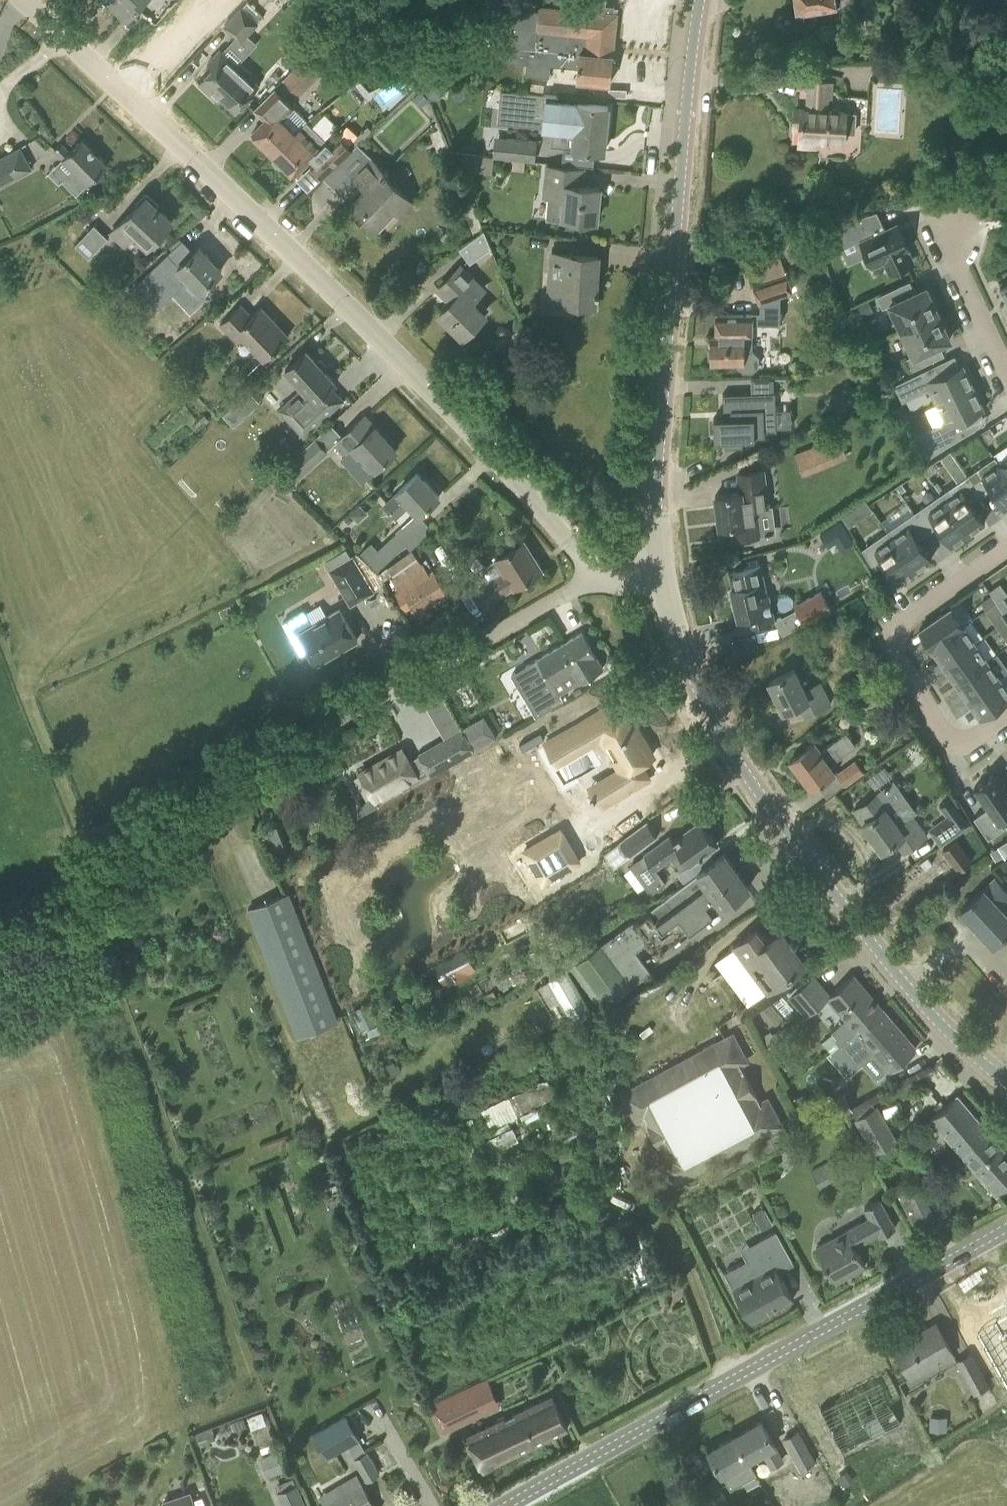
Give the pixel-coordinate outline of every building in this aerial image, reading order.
[(127,16),(143,0),(110,0),(127,16)] [(224,25),(240,41),(258,22),(263,16),(248,0),(224,25)] [(563,6),(539,4),(539,5),(493,20),(491,43),(528,46),(525,74),(549,76),(550,64),(578,67),(577,79),(610,82),(613,54),(612,54),(616,13),(605,12),(606,0),(563,0),(563,6)] [(802,11),(836,5),(836,0),(796,0),(797,6),(801,6),(802,11)] [(283,77),(300,93),(325,67),(335,55),(319,39),(283,77)] [(213,67),(198,82),(213,96),(216,93),(235,111),(253,91),(252,90),(259,83),(221,47),(208,62),(213,67)] [(419,64),(402,74),(414,89),(423,80),(419,64)] [(795,108),(794,126),(801,127),(800,143),(816,144),(817,144),(817,140),(844,142),(845,131),(854,132),(856,110),(847,109),(838,109),(838,106),(830,106),(830,102),(831,82),(809,81),(808,109),(795,108)] [(252,132),(273,153),(302,126),(307,121),(308,121),(275,87),(253,109),(265,120),(252,132)] [(421,89),(413,96),(421,105),(429,98),(421,89)] [(553,127),(551,145),(573,147),(573,148),(604,151),(608,105),(575,102),(557,101),(558,94),(501,89),(497,122),(553,127)] [(322,176),(351,147),(340,134),(330,143),(307,121),(302,126),(273,153),(274,155),(273,156),(273,162),(279,168),(284,168),(286,166),(294,174),(312,157),(315,161),(311,165),(322,176)] [(73,168),(62,180),(77,194),(107,164),(82,138),(70,150),(61,142),(54,149),(73,168)] [(507,138),(505,158),(534,160),(536,141),(507,138)] [(32,168),(19,145),(0,155),(0,185),(32,168)] [(366,188),(351,204),(374,227),(394,207),(398,211),(412,196),(369,153),(350,173),(366,188)] [(547,218),(563,220),(564,217),(597,220),(600,186),(582,184),(583,168),(547,165),(544,196),(549,196),(547,218)] [(110,233),(124,246),(133,235),(146,247),(172,220),(146,195),(110,233)] [(867,264),(871,262),(872,264),(884,258),(890,271),(912,261),(906,248),(908,247),(897,224),(886,230),(877,211),(851,219),(832,227),(841,246),(855,239),(867,264)] [(75,244),(88,257),(107,237),(94,224),(75,244)] [(459,247),(469,261),(490,247),(483,229),(459,247)] [(168,253),(151,270),(172,292),(186,279),(198,291),(221,269),(199,246),(179,265),(168,253)] [(600,290),(596,289),(598,255),(548,252),(546,300),(595,303),(595,292),(599,293),(600,290)] [(440,312),(463,334),(487,311),(475,299),(486,287),(463,264),(439,287),(452,300),(440,312)] [(148,282),(138,271),(127,280),(137,291),(148,282)] [(760,309),(780,310),(780,293),(793,288),(788,274),(753,287),(759,301),(761,300),(760,309)] [(890,304),(902,329),(938,312),(926,286),(915,291),(910,280),(877,295),(882,308),(890,304)] [(867,300),(856,305),(861,317),(873,312),(867,300)] [(289,335),(261,306),(251,315),(241,304),(220,323),(236,342),(241,337),(263,360),(289,335)] [(938,312),(902,329),(913,354),(906,357),(912,370),(944,354),(939,343),(950,338),(938,312)] [(710,363),(730,363),(740,363),(740,367),(743,370),(751,370),(758,365),(758,356),(752,350),(751,314),(716,314),(716,335),(710,335),(710,363)] [(306,351),(307,350),(306,350),(285,369),(286,370),(286,369),(302,387),(279,409),(304,436),(344,399),(331,386),(336,382),(335,381),(325,370),(327,369),(327,366),(321,360),(318,360),(316,362),(306,351)] [(973,386),(963,364),(941,374),(936,364),(894,384),(902,401),(926,389),(931,391),(937,404),(973,386)] [(860,400),(852,383),(828,395),(837,412),(860,400)] [(984,409),(973,386),(937,404),(943,417),(941,423),(918,434),(929,456),(968,432),(962,419),(984,409)] [(777,430),(775,392),(723,394),(724,412),(727,411),(727,417),(714,417),(715,439),(725,439),(725,447),(743,447),(743,438),(755,438),(755,434),(764,434),(764,430),(777,430)] [(237,401),(222,414),(232,426),(247,413),(237,401)] [(334,443),(343,455),(353,447),(374,469),(396,449),(365,415),(334,443)] [(984,429),(978,433),(985,443),(991,438),(984,429)] [(275,474),(291,490),(297,483),(294,480),(297,478),(329,449),(317,435),(285,465),(275,474)] [(793,454),(802,475),(846,457),(838,435),(793,454)] [(997,464),(1006,478),(1006,457),(997,464)] [(967,475),(980,495),(989,489),(1003,508),(1006,506),(1006,478),(997,464),(982,474),(978,468),(967,475)] [(715,495),(719,527),(734,525),(735,538),(759,535),(755,507),(768,506),(764,470),(738,473),(741,492),(715,495)] [(384,504),(396,518),(409,506),(418,516),(439,496),(417,473),(384,504)] [(961,489),(945,500),(968,533),(985,521),(972,501),(980,495),(967,475),(956,483),(961,489)] [(901,482),(896,486),(900,492),(905,488),(901,482)] [(926,504),(915,511),(929,531),(937,525),(951,544),(968,533),(945,500),(930,510),(926,504)] [(350,513),(357,521),(367,511),(360,503),(350,513)] [(850,510),(842,515),(849,525),(856,521),(850,510)] [(909,525),(893,536),(916,569),(933,557),(920,537),(929,531),(915,511),(904,519),(909,525)] [(362,551),(377,568),(404,543),(394,533),(378,548),(371,541),(362,551)] [(874,540),(862,548),(875,568),(886,561),(899,581),(916,569),(893,536),(878,546),(874,540)] [(477,586),(478,587),(471,590),(481,607),(541,568),(524,540),(495,558),(502,570),(477,586)] [(348,548),(326,562),(330,569),(351,604),(374,591),(353,556),(348,548)] [(760,564),(729,572),(733,588),(731,589),(738,619),(751,616),(753,623),(774,618),(768,592),(767,593),(760,564)] [(408,590),(419,608),(446,592),(435,573),(408,590)] [(1003,597),(1006,595),(1000,585),(990,592),(992,595),(996,601),(997,602),(1003,597)] [(794,605),(804,623),(830,609),(820,591),(794,605)] [(996,601),(992,595),(982,602),(986,608),(996,601)] [(1006,609),(1006,602),(1003,597),(997,602),(1002,609),(1003,611),(1006,609)] [(997,602),(996,601),(986,608),(985,609),(992,619),(1001,613),(1003,611),(1002,609),(997,602)] [(932,647),(963,625),(951,607),(920,629),(932,647)] [(308,649),(316,664),(358,639),(339,608),(312,625),(303,610),(283,622),(302,653),(308,649)] [(549,622),(542,626),(547,635),(554,631),(549,622)] [(944,664),(975,642),(963,625),(932,647),(944,664)] [(521,668),(512,673),(524,693),(536,714),(562,699),(559,694),(586,678),(603,668),(582,632),(521,668)] [(956,681),(987,660),(975,642),(944,664),(956,681)] [(999,677),(987,660),(956,681),(968,699),(999,677)] [(805,687),(796,668),(769,681),(783,710),(798,703),(804,716),(831,703),(820,680),(805,687)] [(999,677),(968,699),(981,717),(1006,699),(1006,688),(999,677)] [(881,687),(876,697),(891,705),(896,694),(881,687)] [(267,705),(256,710),(260,718),(270,713),(267,705)] [(609,707),(549,744),(550,745),(553,743),(565,762),(607,736),(625,766),(615,773),(620,782),(612,787),(619,797),(606,805),(607,806),(653,778),(643,762),(651,757),(644,745),(643,743),(648,740),(629,710),(616,718),(609,707)] [(361,773),(371,790),(376,799),(401,784),(403,789),(473,749),(461,727),(416,753),(417,756),(409,760),(403,749),(361,773)] [(829,763),(855,744),(845,731),(820,750),(814,742),(790,760),(811,789),(835,771),(829,763)] [(838,773),(847,784),(863,771),(854,760),(838,773)] [(1006,816),(1006,787),(997,772),(974,788),(988,807),(974,817),(989,838),(1004,827),(1000,821),(1006,816)] [(854,809),(863,822),(862,823),(881,849),(894,840),(903,852),(927,835),(911,813),(899,823),(888,807),(890,805),(879,790),(854,809)] [(949,797),(938,805),(958,831),(969,823),(949,797)] [(577,816),(541,838),(560,870),(597,848),(577,816)] [(619,841),(630,857),(658,837),(646,821),(619,841)] [(629,864),(650,892),(665,881),(656,869),(679,850),(689,863),(717,843),(701,821),(674,841),(670,834),(629,864)] [(300,826),(287,833),(295,849),(309,842),(300,826)] [(943,849),(959,870),(972,861),(955,840),(943,849)] [(997,847),(990,851),(995,860),(1002,856),(997,847)] [(720,907),(733,899),(749,887),(724,853),(631,920),(647,941),(674,922),(683,934),(720,906),(720,907)] [(1006,899),(1006,891),(995,878),(961,909),(993,944),(1006,931),(1006,911),(1001,905),(1006,899)] [(248,909),(297,1036),(338,1020),(289,893),(248,909)] [(647,941),(631,920),(569,965),(601,1008),(632,984),(650,971),(634,950),(647,941)] [(748,1004),(804,962),(781,931),(766,942),(756,929),(733,947),(715,960),(748,1004)] [(455,981),(466,976),(465,974),(474,968),(465,951),(437,966),(447,984),(454,979),(455,981)] [(548,979),(572,1022),(591,1012),(568,968),(548,979)] [(882,1007),(854,974),(830,994),(813,974),(789,995),(804,1015),(826,997),(844,1019),(832,1030),(832,1031),(821,1041),(831,1052),(839,1045),(837,1043),(882,1007)] [(366,1004),(353,1010),(362,1029),(375,1024),(366,1004)] [(882,1007),(837,1043),(839,1045),(831,1052),(847,1072),(856,1064),(871,1051),(888,1071),(916,1047),(882,1007)] [(654,1156),(670,1185),(782,1125),(768,1095),(759,1100),(740,1065),(749,1060),(733,1031),(619,1092),(635,1121),(643,1117),(662,1152),(654,1156)] [(764,1038),(772,1052),(784,1046),(776,1032),(764,1038)] [(806,1111),(816,1129),(853,1110),(843,1091),(806,1111)] [(997,1193),(1006,1184),(1006,1152),(958,1095),(932,1118),(997,1193)] [(879,1106),(856,1118),(874,1153),(897,1140),(879,1106)] [(811,1169),(819,1185),(840,1175),(831,1159),(811,1169)] [(918,1189),(901,1201),(920,1227),(937,1214),(918,1189)] [(862,1208),(867,1218),(816,1245),(835,1282),(865,1265),(855,1246),(878,1233),(880,1236),(895,1227),(879,1198),(862,1208)] [(773,1223),(765,1208),(753,1215),(761,1229),(773,1223)] [(779,1270),(794,1262),(776,1229),(759,1238),(765,1249),(724,1271),(752,1321),(794,1297),(779,1270)] [(975,1329),(1006,1384),(1006,1328),(1002,1330),(995,1318),(975,1329)] [(894,1347),(911,1378),(953,1354),(936,1323),(894,1347)] [(956,1359),(973,1393),(988,1385),(971,1351),(956,1359)] [(837,1453),(900,1424),(879,1378),(816,1407),(837,1453)] [(489,1379),(429,1407),(442,1434),(501,1406),(489,1379)] [(505,1417),(468,1435),(474,1450),(483,1468),(568,1427),(559,1409),(553,1395),(515,1413),(516,1414),(506,1419),(505,1417)] [(261,1411),(247,1416),(251,1428),(266,1423),(261,1411)] [(312,1432),(326,1457),(359,1439),(345,1413),(312,1432)] [(929,1415),(929,1433),(947,1433),(947,1415),(929,1415)] [(243,1418),(232,1422),(235,1430),(246,1426),(243,1418)] [(761,1421),(733,1437),(746,1460),(748,1459),(762,1452),(770,1467),(784,1459),(775,1443),(774,1444),(761,1421)] [(782,1437),(800,1469),(815,1460),(798,1429),(782,1437)] [(746,1460),(733,1437),(708,1450),(722,1474),(730,1488),(757,1474),(748,1459),(746,1460)] [(383,1441),(352,1456),(364,1480),(395,1465),(383,1441)] [(260,1458),(268,1477),(285,1470),(277,1451),(260,1458)] [(836,1478),(843,1487),(854,1478),(847,1469),(836,1478)] [(387,1476),(369,1486),(371,1490),(343,1505),(403,1505),(387,1476)] [(711,1505),(731,1505),(714,1476),(699,1485),(711,1505)] [(282,1505),(305,1505),(296,1483),(276,1492),(282,1505)] [(189,1492),(164,1501),(165,1505),(195,1505),(189,1492)] [(335,1497),(320,1505),(340,1505),(335,1497)]
